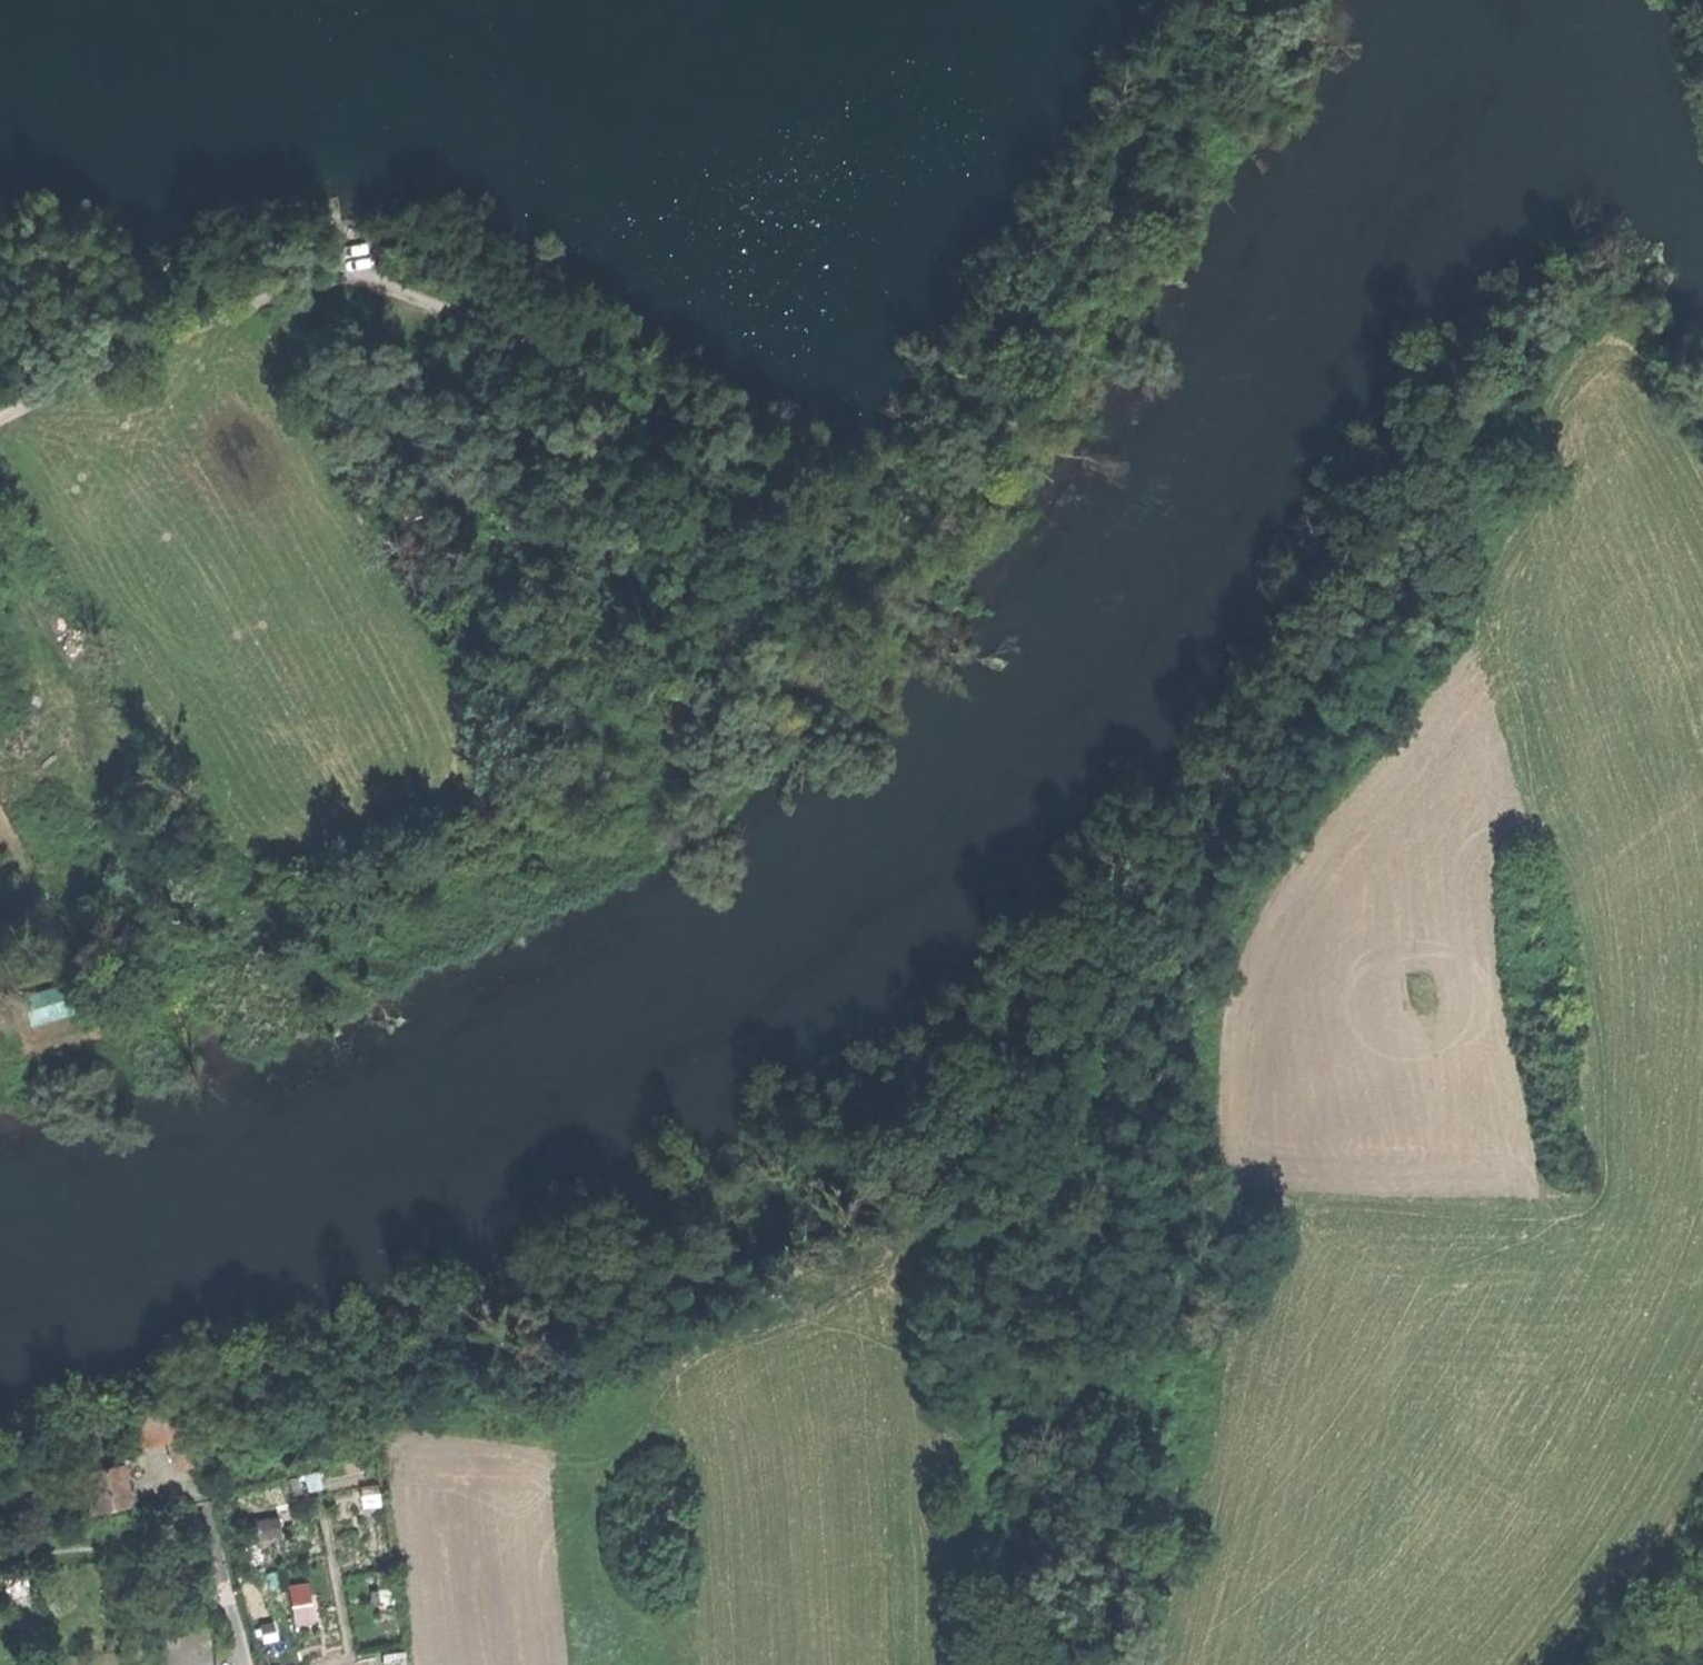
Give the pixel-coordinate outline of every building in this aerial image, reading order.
[(169,1441),(193,1435),(184,1400),(137,1412),(146,1447),(169,1441)] [(169,1441),(177,1471),(200,1465),(193,1435),(169,1441)] [(87,1473),(94,1514),(114,1510),(131,1507),(123,1466),(87,1473)] [(9,1490),(32,1486),(30,1474),(7,1478),(9,1490)] [(7,1478),(0,1480),(0,1491),(9,1490),(7,1478)] [(316,1581),(296,1583),(300,1624),(320,1622),(316,1581)]
